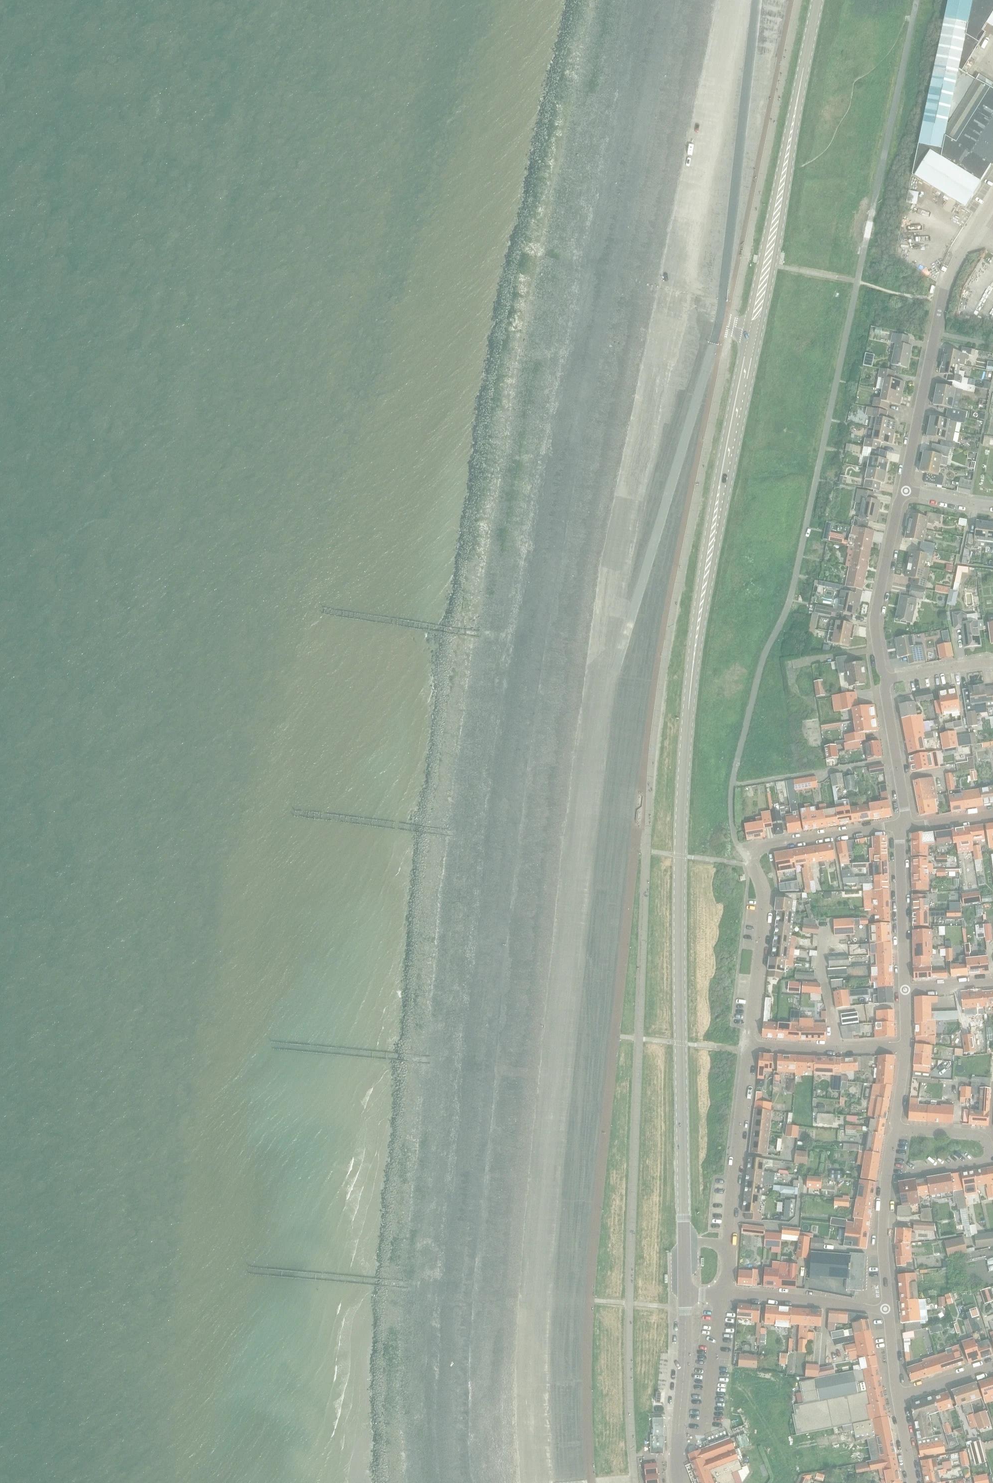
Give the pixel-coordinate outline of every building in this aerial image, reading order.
[(912,175),(965,208),(981,183),(980,182),(986,174),(991,165),(991,166),(992,165),(992,163),(992,91),(989,88),(985,86),(985,79),(979,75),(976,80),(962,71),(985,34),(982,32),(986,24),(992,13),(992,0),(948,0),(944,19),(933,74),(923,123),(920,133),(912,175)] [(907,368),(911,347),(908,346),(909,337),(893,334),(891,343),(895,344),(891,365),(907,368)] [(944,350),(942,362),(960,365),(964,366),(965,360),(967,360),(968,355),(974,356),(975,350),(961,347),(960,353),(944,350)] [(960,365),(942,362),(939,373),(955,377),(954,383),(968,385),(969,379),(963,378),(964,372),(959,371),(960,365)] [(876,388),(882,390),(902,394),(904,382),(893,380),(895,372),(880,369),(876,388)] [(935,395),(960,400),(962,391),(968,392),(969,386),(954,383),(952,382),(951,388),(937,385),(935,395)] [(902,394),(882,390),(880,399),(874,398),(872,406),(888,409),(889,403),(899,405),(902,394)] [(947,408),(946,414),(965,418),(967,412),(958,410),(960,400),(935,395),(933,405),(947,408)] [(865,416),(871,417),(869,428),(874,429),(894,433),(896,421),(886,419),(887,412),(871,409),(867,408),(865,416)] [(965,418),(946,414),(945,420),(930,417),(929,427),(954,432),(956,422),(964,424),(965,418)] [(940,446),(950,448),(958,449),(959,443),(952,442),(954,432),(929,427),(927,437),(941,440),(940,446)] [(865,439),(864,447),(879,450),(881,443),(892,445),(894,433),(874,429),(872,440),(865,439)] [(923,452),(921,462),(940,466),(942,456),(948,458),(950,448),(940,446),(932,444),(930,453),(923,452)] [(870,458),(867,468),(886,472),(888,461),(885,460),(887,452),(879,450),(864,447),(862,456),(870,458)] [(940,466),(921,462),(919,472),(926,473),(924,483),(942,486),(944,477),(938,475),(940,466)] [(886,472),(867,468),(865,480),(864,488),(879,491),(881,483),(883,484),(886,472)] [(959,484),(957,492),(969,494),(971,486),(959,484)] [(854,517),(852,527),(867,530),(869,520),(876,522),(880,502),(872,501),(873,493),(858,490),(855,502),(862,503),(859,518),(854,517)] [(910,515),(907,526),(925,530),(927,524),(933,525),(934,522),(939,523),(941,515),(927,512),(926,518),(910,515)] [(979,542),(986,543),(988,522),(977,521),(975,535),(969,534),(967,546),(978,547),(979,542)] [(920,548),(933,550),(935,544),(923,542),(925,530),(907,526),(905,538),(921,542),(920,548)] [(855,537),(853,547),(870,551),(874,531),(867,530),(852,527),(851,536),(855,537)] [(830,533),(828,541),(847,545),(848,541),(843,540),(844,535),(830,533)] [(849,567),(866,570),(870,551),(853,547),(849,547),(845,566),(849,567)] [(910,552),(907,564),(924,568),(925,561),(931,562),(933,550),(920,548),(918,554),(910,552)] [(924,568),(907,564),(905,577),(914,579),(912,585),(925,588),(929,569),(924,568)] [(849,567),(845,587),(862,590),(866,570),(849,567)] [(859,603),(862,590),(845,587),(831,583),(829,589),(835,591),(831,609),(837,610),(837,611),(854,615),(856,602),(859,603)] [(935,592),(949,595),(950,588),(936,586),(935,592)] [(923,599),(924,589),(911,587),(909,598),(901,597),(896,620),(911,623),(916,598),(923,599)] [(955,606),(958,592),(950,590),(947,604),(955,606)] [(816,606),(814,613),(835,617),(836,610),(816,606)] [(813,635),(818,614),(812,613),(808,634),(813,635)] [(961,613),(953,614),(954,629),(962,628),(965,647),(980,646),(978,629),(982,629),(981,621),(977,622),(976,615),(966,616),(961,616),(961,613)] [(852,625),(842,623),(831,621),(829,632),(840,634),(850,636),(852,625)] [(827,643),(837,645),(848,647),(850,636),(840,634),(829,632),(827,643)] [(909,664),(926,661),(923,645),(915,646),(913,635),(896,638),(899,658),(907,656),(909,664)] [(950,643),(937,646),(940,659),(953,657),(950,643)] [(863,664),(849,666),(847,656),(836,658),(838,675),(848,673),(850,687),(865,685),(863,675),(865,674),(863,664)] [(814,682),(816,697),(825,696),(823,681),(814,682)] [(969,689),(962,690),(968,727),(978,725),(976,714),(987,712),(986,709),(992,708),(992,692),(992,690),(985,691),(984,685),(969,687),(969,689)] [(956,690),(947,691),(951,715),(960,713),(956,690)] [(916,702),(933,699),(932,691),(915,695),(916,702)] [(947,691),(938,693),(942,716),(951,715),(947,691)] [(832,696),(833,704),(857,700),(855,692),(832,696)] [(852,709),(854,722),(876,718),(874,705),(858,708),(857,700),(833,704),(834,712),(852,709)] [(903,726),(923,722),(920,710),(915,711),(914,702),(899,705),(903,726)] [(846,743),(859,741),(865,740),(864,738),(864,733),(878,731),(876,718),(854,722),(856,734),(844,736),(846,743)] [(923,722),(903,726),(905,738),(925,734),(924,729),(930,728),(929,726),(931,726),(930,722),(923,723),(923,722)] [(941,734),(944,750),(959,747),(956,731),(941,734)] [(932,732),(925,734),(905,738),(908,753),(926,750),(924,740),(933,738),(932,732)] [(846,743),(844,743),(844,744),(845,751),(860,748),(859,741),(846,743)] [(868,760),(882,757),(880,742),(865,744),(868,760)] [(836,745),(824,747),(826,760),(837,758),(836,745)] [(910,766),(911,772),(912,772),(939,768),(936,752),(911,757),(913,765),(910,766)] [(873,767),(869,768),(870,774),(874,773),(884,772),(883,765),(873,767)] [(948,791),(954,791),(952,773),(946,774),(948,791)] [(842,774),(830,776),(832,788),(843,786),(842,774)] [(856,790),(854,776),(845,777),(847,791),(856,790)] [(913,781),(917,803),(926,801),(925,799),(941,796),(940,794),(937,795),(933,777),(913,781)] [(795,791),(807,789),(812,788),(810,778),(805,778),(793,780),(795,791)] [(795,791),(793,780),(785,781),(791,813),(792,813),(792,814),(785,815),(788,833),(802,831),(795,791)] [(891,817),(889,802),(886,785),(880,786),(882,803),(870,805),(873,820),(891,817)] [(983,805),(992,803),(992,787),(980,789),(983,805)] [(983,806),(983,805),(980,789),(961,792),(961,794),(949,796),(951,806),(947,806),(948,813),(952,813),(964,811),(964,809),(983,806)] [(937,802),(942,801),(941,796),(925,799),(926,801),(917,803),(920,816),(937,813),(935,800),(937,800),(937,802)] [(836,809),(839,825),(853,823),(850,808),(848,800),(835,802),(836,809)] [(820,812),(816,812),(819,828),(839,825),(836,809),(827,811),(826,804),(819,805),(820,812)] [(819,828),(816,812),(815,809),(811,809),(810,805),(805,806),(805,810),(800,811),(804,831),(819,828)] [(873,820),(870,805),(850,808),(853,823),(873,820)] [(771,813),(773,827),(774,836),(784,834),(780,811),(771,813)] [(773,827),(771,813),(770,812),(764,813),(767,828),(773,827)] [(756,818),(757,823),(745,825),(747,840),(766,837),(764,829),(767,828),(764,813),(761,813),(762,817),(756,818)] [(970,826),(972,841),(985,839),(983,825),(970,826)] [(972,841),(970,826),(951,829),(953,844),(972,841)] [(951,829),(935,832),(936,844),(953,842),(951,829)] [(928,845),(935,845),(933,832),(927,833),(927,832),(912,834),(912,856),(928,856),(928,845)] [(874,863),(888,863),(886,836),(873,837),(873,849),(870,849),(871,863),(852,864),(860,864),(874,863)] [(846,841),(837,843),(839,855),(848,853),(846,841)] [(824,867),(823,861),(836,859),(833,844),(816,846),(819,862),(820,868),(824,867)] [(812,867),(811,867),(810,863),(819,862),(816,846),(805,848),(811,893),(816,893),(812,867)] [(980,846),(973,847),(975,861),(982,860),(980,846)] [(811,893),(805,848),(793,850),(796,865),(804,864),(805,868),(802,868),(805,891),(804,891),(804,894),(811,893)] [(793,850),(774,853),(777,873),(784,872),(796,870),(796,865),(793,850)] [(912,871),(933,870),(933,868),(928,868),(928,858),(912,858),(912,871)] [(860,864),(852,864),(853,869),(865,868),(865,877),(888,876),(888,863),(874,863),(860,864)] [(933,870),(912,871),(913,883),(929,883),(928,873),(933,873),(933,870)] [(865,877),(849,878),(844,878),(845,884),(861,884),(861,885),(871,884),(871,891),(873,891),(889,890),(888,876),(865,877)] [(874,910),(890,910),(889,890),(873,891),(874,910)] [(981,902),(979,892),(962,895),(963,905),(981,902)] [(791,912),(792,900),(796,901),(797,893),(785,894),(784,899),(776,898),(775,911),(777,911),(791,912)] [(913,912),(929,912),(928,899),(924,900),(924,895),(913,895),(913,912)] [(891,921),(890,910),(874,910),(869,910),(869,915),(876,915),(876,922),(891,921)] [(776,923),(792,925),(794,912),(791,912),(777,911),(776,923)] [(949,911),(945,911),(929,912),(913,912),(913,926),(929,926),(928,915),(934,915),(934,917),(962,916),(961,911),(960,911),(949,911)] [(803,926),(815,927),(816,920),(804,919),(803,926)] [(853,919),(833,920),(834,936),(854,935),(853,919)] [(792,925),(776,923),(775,935),(791,937),(792,925)] [(876,956),(892,955),(891,924),(876,924),(877,938),(878,938),(878,942),(884,941),(884,944),(876,944),(860,945),(860,952),(871,951),(871,948),(876,948),(876,956)] [(983,925),(985,942),(992,941),(990,924),(983,925)] [(819,928),(815,927),(803,926),(802,933),(818,935),(819,928)] [(914,957),(931,957),(933,957),(932,930),(913,930),(914,957)] [(773,947),(789,948),(791,937),(775,935),(773,947)] [(962,976),(982,974),(990,973),(988,953),(979,954),(979,958),(971,959),(970,953),(971,953),(970,943),(965,944),(966,956),(963,957),(962,958),(960,958),(962,976)] [(831,954),(851,953),(851,946),(831,946),(831,954)] [(789,948),(773,947),(772,958),(788,960),(789,948)] [(877,966),(892,966),(892,955),(876,956),(876,962),(871,962),(871,967),(877,966)] [(829,958),(829,967),(849,966),(849,957),(829,958)] [(931,957),(914,957),(914,968),(932,967),(931,957)] [(962,958),(963,957),(959,957),(959,962),(956,963),(956,964),(951,965),(952,977),(962,976),(960,958),(962,958)] [(769,971),(782,972),(784,972),(785,966),(792,967),(793,961),(788,960),(772,958),(769,958),(768,970),(769,971)] [(877,966),(871,967),(872,977),(893,977),(892,966),(877,966)] [(932,967),(914,968),(914,980),(926,979),(947,977),(947,971),(932,972),(932,967)] [(848,970),(839,971),(840,986),(849,985),(848,970)] [(795,972),(795,979),(814,981),(814,974),(795,972)] [(893,977),(872,977),(872,984),(874,983),(874,989),(879,989),(893,988),(893,977)] [(802,992),(822,994),(819,984),(802,982),(802,992)] [(879,989),(879,996),(874,997),(875,1005),(894,1004),(893,988),(879,989)] [(839,1008),(851,1006),(849,991),(836,992),(839,1008)] [(982,992),(983,1007),(992,1006),(992,991),(982,992)] [(972,1008),(983,1007),(982,992),(961,994),(963,1015),(973,1014),(972,1008)] [(927,1020),(932,1020),(958,1019),(958,1011),(931,1012),(931,1002),(937,1002),(937,996),(914,997),(915,1023),(927,1023),(927,1020)] [(762,1037),(776,1038),(778,1023),(767,1022),(768,1019),(769,1019),(771,998),(766,998),(764,1022),(763,1022),(762,1037)] [(877,1021),(871,1021),(871,1023),(875,1023),(877,1023),(894,1023),(894,1010),(877,1011),(877,1021)] [(858,1023),(857,1013),(841,1015),(842,1025),(858,1023)] [(799,1023),(799,1040),(826,1040),(826,1024),(813,1023),(813,1019),(799,1019),(799,1023)] [(915,1023),(915,1036),(915,1043),(922,1043),(922,1045),(935,1044),(935,1035),(932,1035),(932,1020),(927,1020),(927,1023),(915,1023)] [(776,1038),(799,1040),(799,1023),(789,1022),(789,1024),(778,1023),(776,1038)] [(894,1023),(877,1023),(875,1023),(875,1038),(895,1038),(894,1023)] [(858,1024),(841,1026),(843,1040),(853,1039),(853,1032),(860,1031),(859,1024),(858,1024)] [(963,1039),(965,1055),(975,1053),(972,1037),(963,1039)] [(916,1045),(913,1079),(929,1080),(931,1055),(934,1055),(935,1046),(916,1045)] [(772,1071),(773,1055),(759,1054),(758,1070),(758,1078),(764,1079),(764,1070),(772,1071)] [(784,1070),(797,1070),(798,1057),(779,1055),(778,1072),(784,1072),(784,1070)] [(879,1056),(877,1084),(892,1085),(895,1055),(879,1056)] [(858,1057),(859,1071),(869,1070),(868,1062),(872,1062),(872,1056),(858,1057)] [(805,1071),(815,1071),(816,1057),(798,1057),(797,1070),(796,1075),(805,1076),(805,1071)] [(842,1072),(841,1059),(836,1059),(836,1058),(816,1057),(815,1071),(815,1072),(814,1074),(834,1075),(834,1090),(842,1090),(843,1081),(842,1072)] [(841,1058),(841,1059),(842,1072),(859,1071),(858,1057),(841,1058)] [(970,1110),(969,1124),(989,1126),(989,1111),(984,1111),(985,1104),(990,1105),(991,1086),(989,1086),(990,1079),(971,1078),(971,1085),(981,1086),(980,1110),(970,1110)] [(871,1097),(867,1117),(871,1118),(886,1120),(892,1085),(877,1084),(873,1084),(871,1097)] [(961,1086),(960,1102),(965,1103),(966,1098),(971,1098),(971,1087),(961,1086)] [(909,1120),(931,1122),(932,1106),(918,1105),(919,1101),(910,1100),(909,1120)] [(756,1101),(755,1109),(770,1111),(771,1103),(756,1101)] [(932,1106),(931,1122),(953,1123),(955,1106),(941,1105),(941,1106),(932,1106)] [(753,1121),(770,1123),(771,1111),(770,1111),(755,1109),(754,1109),(753,1121)] [(833,1125),(834,1115),(818,1113),(817,1124),(833,1125)] [(868,1132),(883,1135),(886,1120),(871,1118),(869,1129),(865,1128),(865,1127),(846,1126),(846,1130),(868,1132)] [(769,1134),(770,1123),(753,1121),(752,1132),(769,1134)] [(786,1137),(797,1138),(798,1127),(787,1125),(786,1137)] [(769,1134),(752,1132),(751,1142),(768,1144),(769,1134)] [(844,1143),(843,1150),(851,1151),(860,1151),(865,1152),(866,1152),(880,1154),(883,1135),(868,1132),(866,1147),(860,1146),(860,1145),(844,1143)] [(767,1155),(768,1144),(751,1142),(749,1153),(767,1155)] [(806,1164),(807,1152),(795,1151),(794,1163),(806,1164)] [(860,1151),(858,1164),(863,1165),(861,1179),(876,1181),(880,1154),(866,1152),(865,1152),(860,1151)] [(749,1158),(747,1170),(764,1172),(764,1166),(772,1166),(779,1166),(780,1162),(749,1158)] [(987,1169),(974,1171),(977,1186),(988,1184),(988,1188),(987,1188),(989,1199),(992,1198),(990,1183),(987,1169)] [(762,1184),(764,1172),(747,1170),(746,1182),(762,1184)] [(971,1187),(977,1186),(974,1171),(961,1173),(965,1195),(972,1193),(971,1187)] [(950,1175),(928,1179),(930,1194),(931,1196),(942,1194),(943,1198),(950,1197),(954,1197),(954,1192),(956,1191),(959,1210),(967,1208),(965,1195),(964,1190),(963,1188),(961,1173),(959,1174),(950,1175)] [(807,1177),(806,1188),(821,1189),(822,1178),(807,1177)] [(928,1179),(916,1181),(918,1196),(919,1196),(919,1201),(922,1201),(921,1196),(930,1194),(928,1179)] [(860,1180),(857,1200),(863,1201),(862,1207),(872,1209),(876,1183),(860,1180)] [(920,1204),(919,1201),(919,1196),(918,1196),(916,1181),(900,1183),(900,1184),(902,1197),(903,1206),(899,1207),(898,1207),(898,1217),(907,1218),(912,1217),(911,1205),(920,1204)] [(745,1194),(761,1196),(762,1184),(746,1182),(745,1194)] [(798,1188),(793,1188),(781,1187),(781,1190),(783,1190),(782,1193),(792,1194),(797,1195),(798,1188)] [(759,1214),(761,1196),(745,1194),(743,1213),(746,1213),(745,1220),(761,1221),(761,1214),(759,1214)] [(856,1218),(854,1229),(869,1230),(870,1221),(872,1209),(862,1207),(863,1201),(857,1200),(854,1218),(856,1218)] [(931,1208),(921,1210),(922,1215),(921,1215),(922,1221),(933,1222),(931,1208)] [(846,1228),(847,1221),(831,1219),(830,1226),(846,1228)] [(914,1230),(936,1231),(935,1224),(914,1223),(914,1230)] [(765,1227),(742,1225),(741,1233),(764,1236),(765,1227)] [(799,1236),(800,1229),(782,1228),(782,1234),(789,1235),(799,1236)] [(844,1241),(844,1246),(865,1249),(866,1249),(867,1244),(869,1230),(854,1229),(846,1228),(844,1241)] [(897,1229),(896,1245),(911,1243),(912,1239),(916,1240),(916,1234),(912,1233),(912,1229),(897,1229)] [(781,1239),(782,1234),(775,1234),(765,1233),(765,1236),(764,1247),(781,1248),(781,1247),(781,1239)] [(992,1246),(992,1234),(975,1236),(977,1248),(992,1246)] [(810,1238),(799,1237),(798,1241),(797,1258),(808,1259),(810,1238)] [(823,1250),(824,1239),(811,1238),(811,1249),(823,1250)] [(964,1238),(945,1242),(949,1258),(968,1253),(964,1238)] [(911,1243),(896,1245),(898,1270),(903,1270),(902,1266),(907,1265),(906,1261),(912,1261),(911,1243)] [(862,1291),(865,1254),(850,1253),(850,1256),(811,1253),(810,1279),(817,1279),(817,1276),(847,1279),(846,1290),(862,1291)] [(779,1288),(780,1263),(777,1263),(773,1262),(773,1269),(768,1269),(765,1269),(765,1272),(764,1287),(776,1287),(779,1288)] [(780,1263),(779,1288),(796,1289),(797,1268),(798,1265),(789,1264),(780,1263)] [(757,1286),(757,1274),(758,1270),(753,1270),(753,1272),(739,1271),(738,1285),(752,1286),(752,1285),(757,1286)] [(901,1302),(919,1300),(916,1273),(899,1275),(901,1302)] [(981,1291),(985,1304),(992,1302),(992,1296),(990,1288),(981,1291)] [(919,1300),(901,1302),(903,1323),(921,1322),(919,1300)] [(759,1323),(761,1306),(739,1304),(738,1318),(752,1320),(752,1323),(759,1323)] [(790,1325),(792,1309),(767,1307),(766,1324),(777,1325),(776,1327),(790,1328),(790,1325)] [(807,1333),(808,1326),(810,1310),(792,1309),(790,1325),(799,1326),(798,1340),(799,1340),(798,1352),(806,1353),(807,1340),(807,1333)] [(816,1333),(820,1333),(822,1311),(810,1310),(808,1326),(817,1327),(816,1333)] [(973,1334),(976,1344),(981,1358),(992,1355),(988,1340),(982,1342),(979,1333),(982,1332),(977,1319),(980,1318),(977,1310),(966,1313),(968,1319),(973,1334)] [(854,1335),(871,1332),(868,1315),(836,1312),(829,1312),(828,1323),(835,1323),(846,1324),(852,1324),(853,1329),(848,1330),(849,1336),(854,1335)] [(973,1334),(968,1319),(964,1321),(969,1335),(973,1334)] [(761,1329),(761,1324),(757,1324),(756,1338),(760,1338),(760,1334),(765,1335),(766,1329),(761,1329)] [(843,1330),(831,1332),(832,1339),(845,1337),(843,1330)] [(876,1357),(871,1332),(854,1335),(856,1344),(845,1346),(846,1353),(857,1351),(859,1359),(869,1358),(876,1357)] [(966,1341),(962,1342),(969,1363),(981,1358),(976,1344),(973,1334),(969,1335),(968,1336),(969,1340),(966,1341)] [(946,1352),(937,1355),(942,1371),(953,1368),(964,1364),(965,1364),(960,1351),(959,1346),(951,1348),(953,1353),(947,1355),(946,1352)] [(758,1357),(740,1355),(739,1367),(757,1369),(758,1357)] [(942,1371),(937,1355),(923,1360),(923,1362),(928,1376),(942,1371)] [(853,1366),(854,1371),(878,1366),(876,1357),(869,1358),(859,1359),(860,1365),(853,1366)] [(907,1368),(911,1381),(928,1376),(923,1362),(907,1368)] [(806,1376),(819,1377),(820,1369),(820,1365),(807,1364),(806,1376)] [(795,1409),(883,1392),(878,1366),(854,1371),(854,1372),(800,1382),(805,1403),(794,1405),(795,1409)] [(820,1369),(819,1377),(835,1374),(833,1366),(820,1369)] [(979,1382),(984,1398),(985,1403),(992,1401),(992,1378),(979,1382)] [(965,1387),(974,1412),(975,1413),(974,1413),(978,1427),(979,1429),(991,1425),(986,1411),(975,1415),(971,1402),(981,1398),(976,1383),(965,1387)] [(974,1412),(965,1387),(952,1391),(957,1406),(963,1404),(964,1409),(966,1408),(968,1414),(974,1412)] [(888,1417),(883,1392),(795,1409),(796,1414),(793,1415),(797,1435),(842,1427),(888,1417)] [(934,1397),(939,1412),(947,1435),(952,1433),(952,1432),(947,1418),(946,1418),(944,1411),(953,1408),(948,1392),(934,1397)] [(939,1412),(934,1397),(911,1405),(915,1424),(931,1421),(930,1416),(939,1412)] [(978,1427),(974,1413),(968,1415),(972,1429),(978,1427)] [(872,1461),(881,1460),(895,1457),(888,1417),(842,1427),(844,1432),(854,1430),(857,1442),(867,1440),(872,1461)] [(653,1435),(650,1435),(650,1454),(663,1454),(663,1447),(664,1446),(664,1436),(663,1435),(663,1428),(664,1428),(664,1418),(653,1418),(653,1428),(653,1435)] [(918,1444),(944,1440),(943,1435),(933,1436),(931,1421),(915,1424),(918,1444)] [(952,1432),(952,1433),(954,1438),(956,1437),(964,1434),(962,1428),(952,1432)] [(959,1445),(956,1437),(954,1438),(952,1433),(947,1435),(951,1447),(959,1445)] [(732,1474),(742,1470),(731,1439),(719,1443),(689,1454),(689,1455),(699,1482),(736,1482),(732,1474)] [(921,1458),(942,1454),(946,1453),(944,1440),(918,1444),(921,1458)] [(984,1456),(984,1454),(980,1441),(970,1444),(974,1459),(984,1456)] [(960,1453),(962,1466),(968,1465),(966,1454),(964,1452),(960,1453)] [(900,1482),(895,1457),(881,1460),(872,1461),(869,1462),(871,1471),(879,1470),(880,1474),(885,1474),(886,1478),(882,1479),(881,1481),(881,1482),(896,1482),(900,1482)] [(924,1474),(953,1468),(952,1462),(942,1463),(943,1466),(938,1467),(936,1459),(921,1461),(924,1474)] [(645,1465),(647,1482),(661,1482),(660,1464),(645,1465)] [(939,1475),(946,1474),(946,1470),(953,1468),(924,1474),(925,1482),(941,1482),(939,1475)] [(973,1477),(974,1482),(989,1482),(987,1475),(973,1477)]
